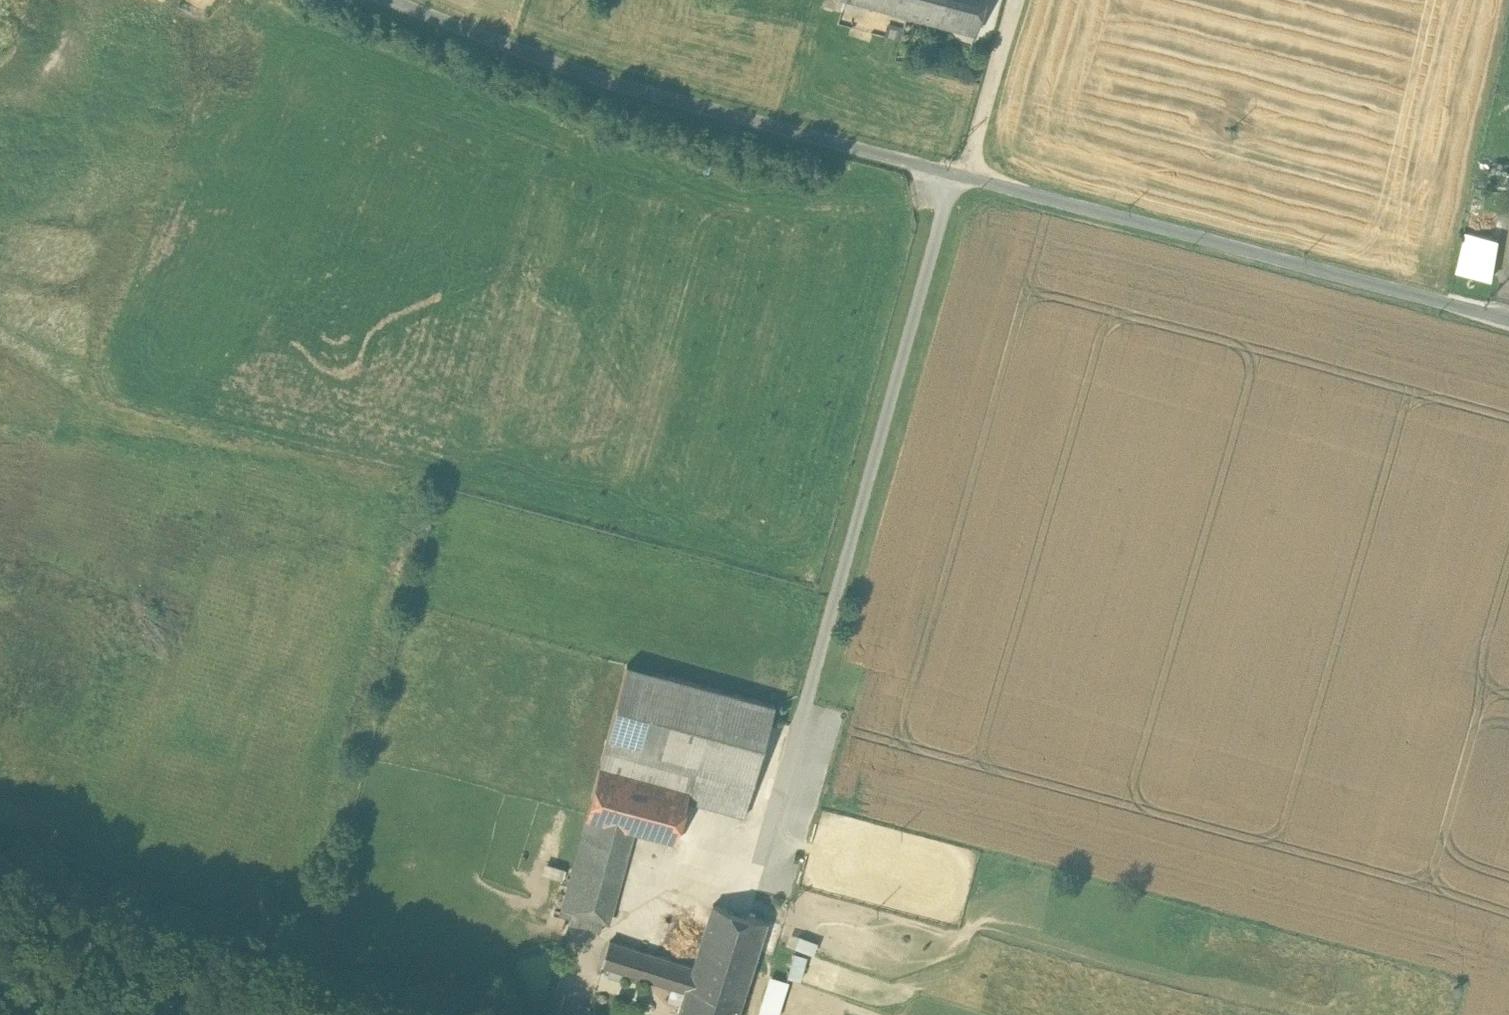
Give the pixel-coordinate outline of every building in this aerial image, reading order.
[(906,13),(910,0),(860,0),(906,13)] [(906,13),(976,32),(985,0),(910,0),(906,13)] [(1498,238),(1469,231),(1460,271),(1492,277),(1498,238)] [(775,703),(627,662),(600,764),(690,789),(687,799),(745,814),(775,703)] [(690,789),(600,764),(586,816),(633,829),(676,841),(687,799),(690,789)] [(591,818),(560,914),(571,918),(572,911),(603,920),(608,922),(633,829),(591,818)] [(693,964),(688,981),(742,998),(766,920),(712,903),(693,964)] [(603,920),(572,911),(571,918),(569,922),(600,931),(603,920)] [(790,943),(813,952),(818,940),(794,931),(790,943)] [(693,964),(609,940),(602,964),(685,988),(688,981),(693,964)] [(800,978),(805,953),(792,950),(788,976),(800,978)] [(771,1014),(776,1014),(788,979),(768,973),(756,1010),(771,1014)] [(688,981),(685,988),(681,1003),(677,1014),(736,1014),(742,998),(688,981)]
